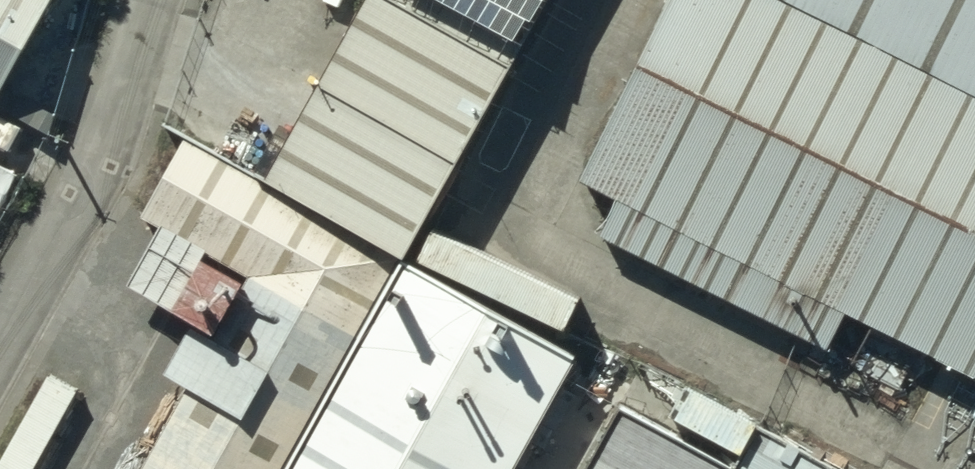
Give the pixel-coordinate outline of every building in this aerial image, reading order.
[(20,0),(0,0),(0,36),(20,0)] [(259,142),(386,212),(503,0),(337,0),(259,142)] [(860,0),(664,0),(587,155),(974,347),(974,57),(860,0)] [(974,57),(974,0),(860,0),(974,57)] [(383,228),(174,113),(138,179),(244,238),(116,468),(250,468),(383,228)] [(387,221),(250,468),(464,468),(552,311),(387,221)] [(719,435),(595,367),(538,468),(701,468),(719,435)] [(79,387),(50,371),(0,460),(0,468),(33,468),(79,387)]
